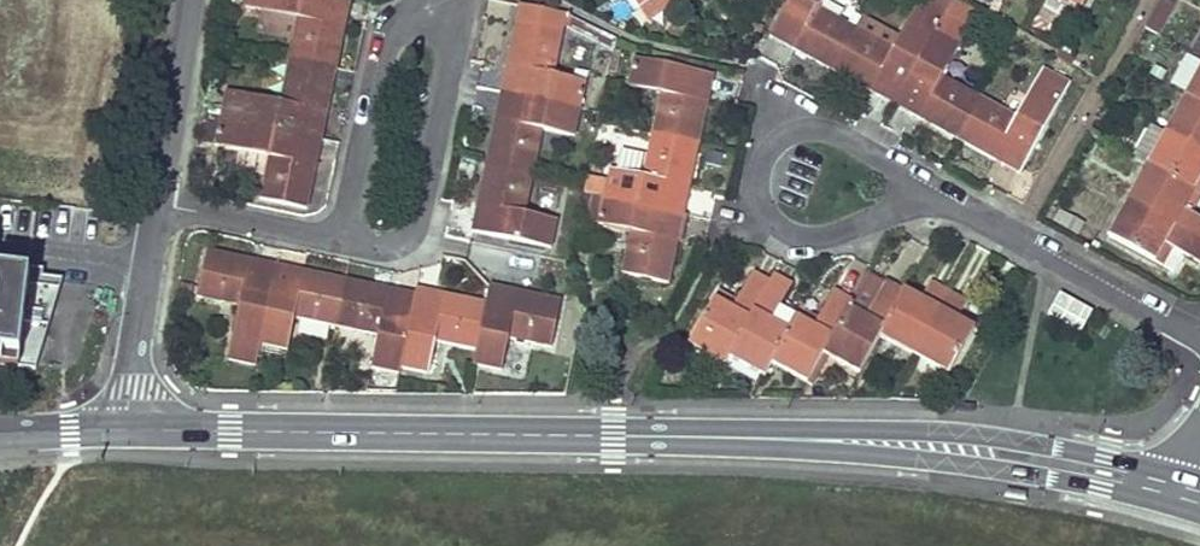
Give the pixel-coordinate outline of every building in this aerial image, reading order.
[(243,7),(262,11),(297,19),(293,39),(290,54),(289,60),(335,70),(345,26),(336,24),(337,17),(346,19),(350,0),(245,0),(243,7)] [(651,0),(632,0),(638,9),(651,0)] [(677,0),(651,0),(638,9),(647,22),(677,0)] [(769,37),(786,46),(790,38),(797,42),(793,50),(812,60),(832,71),(855,29),(850,27),(817,9),(822,0),(789,0),(769,37)] [(944,15),(952,0),(919,0),(919,1),(944,15)] [(968,28),(977,13),(952,0),(944,15),(968,28)] [(1081,8),(1086,0),(1066,0),(1081,8)] [(1166,18),(1176,0),(1160,0),(1154,11),(1166,18)] [(855,29),(832,71),(871,92),(875,84),(882,88),(878,96),(894,105),(944,15),(919,1),(899,37),(892,50),(855,29)] [(504,74),(500,92),(580,109),(586,82),(553,75),(564,25),(566,14),(519,4),(509,52),(506,66),(515,68),(513,76),(504,74)] [(262,11),(258,31),(293,39),(297,19),(262,11)] [(1144,28),(1157,35),(1166,18),(1154,11),(1144,28)] [(564,25),(614,50),(616,39),(566,14),(564,25)] [(944,15),(894,105),(910,114),(914,106),(922,110),(917,118),(931,126),(956,139),(979,97),(942,77),(968,28),(944,15)] [(850,27),(855,29),(861,19),(856,16),(850,27)] [(336,24),(345,26),(346,19),(337,17),(336,24)] [(861,19),(855,29),(892,50),(899,37),(862,17),(861,19)] [(1199,58),(1199,36),(1191,53),(1199,58)] [(790,38),(786,46),(793,50),(797,42),(790,38)] [(660,94),(651,135),(698,145),(708,101),(699,99),(701,91),(709,93),(713,74),(634,58),(628,87),(660,94)] [(280,102),(226,91),(220,118),(321,140),(325,121),(316,120),(318,112),(326,114),(335,70),(289,60),(280,102)] [(506,66),(504,74),(513,76),(515,68),(506,66)] [(979,97),(956,139),(995,161),(1000,153),(1006,157),(1002,165),(1019,174),(1069,83),(1043,69),(1016,118),(979,97)] [(1185,97),(1199,105),(1199,70),(1185,97)] [(875,84),(871,92),(878,96),(882,88),(875,84)] [(701,91),(699,99),(708,101),(709,93),(701,91)] [(580,109),(500,92),(497,111),(505,112),(504,120),(495,118),(492,132),(486,162),(533,172),(542,130),(574,137),(580,109)] [(1166,131),(1199,150),(1199,105),(1185,97),(1166,131)] [(914,106),(910,114),(917,118),(922,110),(914,106)] [(505,112),(497,111),(495,118),(504,120),(505,112)] [(318,112),(316,120),(325,121),(326,114),(318,112)] [(321,140),(220,118),(214,146),(269,157),(260,200),(306,210),(316,165),(307,164),(308,156),(317,158),(321,140)] [(1147,166),(1193,191),(1199,179),(1199,150),(1166,131),(1147,166)] [(606,186),(604,197),(683,214),(687,196),(678,194),(680,186),(689,188),(698,145),(651,135),(642,176),(610,169),(606,186)] [(1000,153),(995,161),(1002,165),(1006,157),(1000,153)] [(308,156),(307,164),(316,165),(317,158),(308,156)] [(475,213),(471,232),(551,249),(556,221),(524,214),(533,172),(486,162),(480,189),(477,206),(486,208),(484,215),(475,213)] [(1128,201),(1199,241),(1199,218),(1190,213),(1184,209),(1193,191),(1147,166),(1128,201)] [(593,195),(604,197),(606,186),(596,184),(593,195)] [(689,188),(680,186),(678,194),(687,196),(689,188)] [(1184,209),(1190,213),(1199,195),(1193,191),(1184,209)] [(588,220),(598,222),(604,197),(593,195),(588,220)] [(683,214),(604,197),(598,222),(598,225),(630,232),(621,274),(668,284),(678,240),(669,238),(670,230),(679,232),(683,214)] [(1108,237),(1154,262),(1164,244),(1183,254),(1199,263),(1199,241),(1128,201),(1108,237)] [(486,208),(477,206),(475,213),(484,215),(486,208)] [(679,232),(670,230),(669,238),(678,240),(679,232)] [(1183,254),(1164,244),(1154,262),(1173,272),(1183,254)] [(206,250),(196,297),(239,306),(227,360),(255,366),(260,344),(277,265),(258,261),(257,270),(249,268),(251,260),(206,250)] [(251,260),(249,268),(257,270),(258,261),(251,260)] [(36,366),(64,275),(44,272),(45,265),(30,263),(29,271),(0,267),(0,362),(36,366)] [(277,265),(260,344),(287,350),(294,318),(336,327),(346,280),(322,275),(303,270),(301,279),(293,278),(295,269),(277,265)] [(295,269),(293,278),(301,279),(303,270),(295,269)] [(688,345),(724,364),(728,357),(770,281),(752,271),(736,302),(732,308),(714,298),(688,345)] [(770,281),(728,357),(764,376),(771,363),(789,330),(771,321),(778,309),(792,283),(774,274),(770,281)] [(852,299),(822,353),(858,373),(879,336),(900,296),(904,290),(887,280),(884,285),(866,275),(852,299)] [(346,280),(336,327),(378,335),(371,368),(398,374),(400,368),(416,294),(398,291),(396,299),(388,298),(390,289),(376,286),(346,280)] [(900,296),(879,336),(913,355),(949,291),(930,281),(921,299),(917,305),(900,296)] [(476,351),(473,365),(501,371),(508,339),(551,347),(561,300),(517,291),(515,300),(508,298),(510,289),(491,285),(487,304),(476,351)] [(416,294),(400,368),(427,374),(434,341),(476,351),(487,304),(443,294),(441,303),(433,301),(435,292),(417,288),(416,294)] [(390,289),(388,298),(396,299),(398,291),(390,289)] [(510,289),(508,298),(515,300),(517,291),(510,289)] [(789,330),(771,363),(806,382),(822,353),(852,299),(834,289),(817,319),(814,326),(796,317),(795,319),(789,330)] [(904,290),(900,296),(917,305),(921,299),(904,290)] [(714,298),(732,308),(736,302),(718,291),(714,298)] [(949,291),(913,355),(949,375),(971,335),(954,326),(957,319),(967,301),(949,291)] [(435,292),(433,301),(441,303),(443,294),(435,292)] [(1048,317),(1083,333),(1094,310),(1060,293),(1048,317)] [(771,321),(789,330),(795,319),(778,309),(771,321)] [(800,310),(796,317),(814,326),(817,319),(800,310)] [(957,319),(954,326),(971,335),(975,329),(957,319)]
